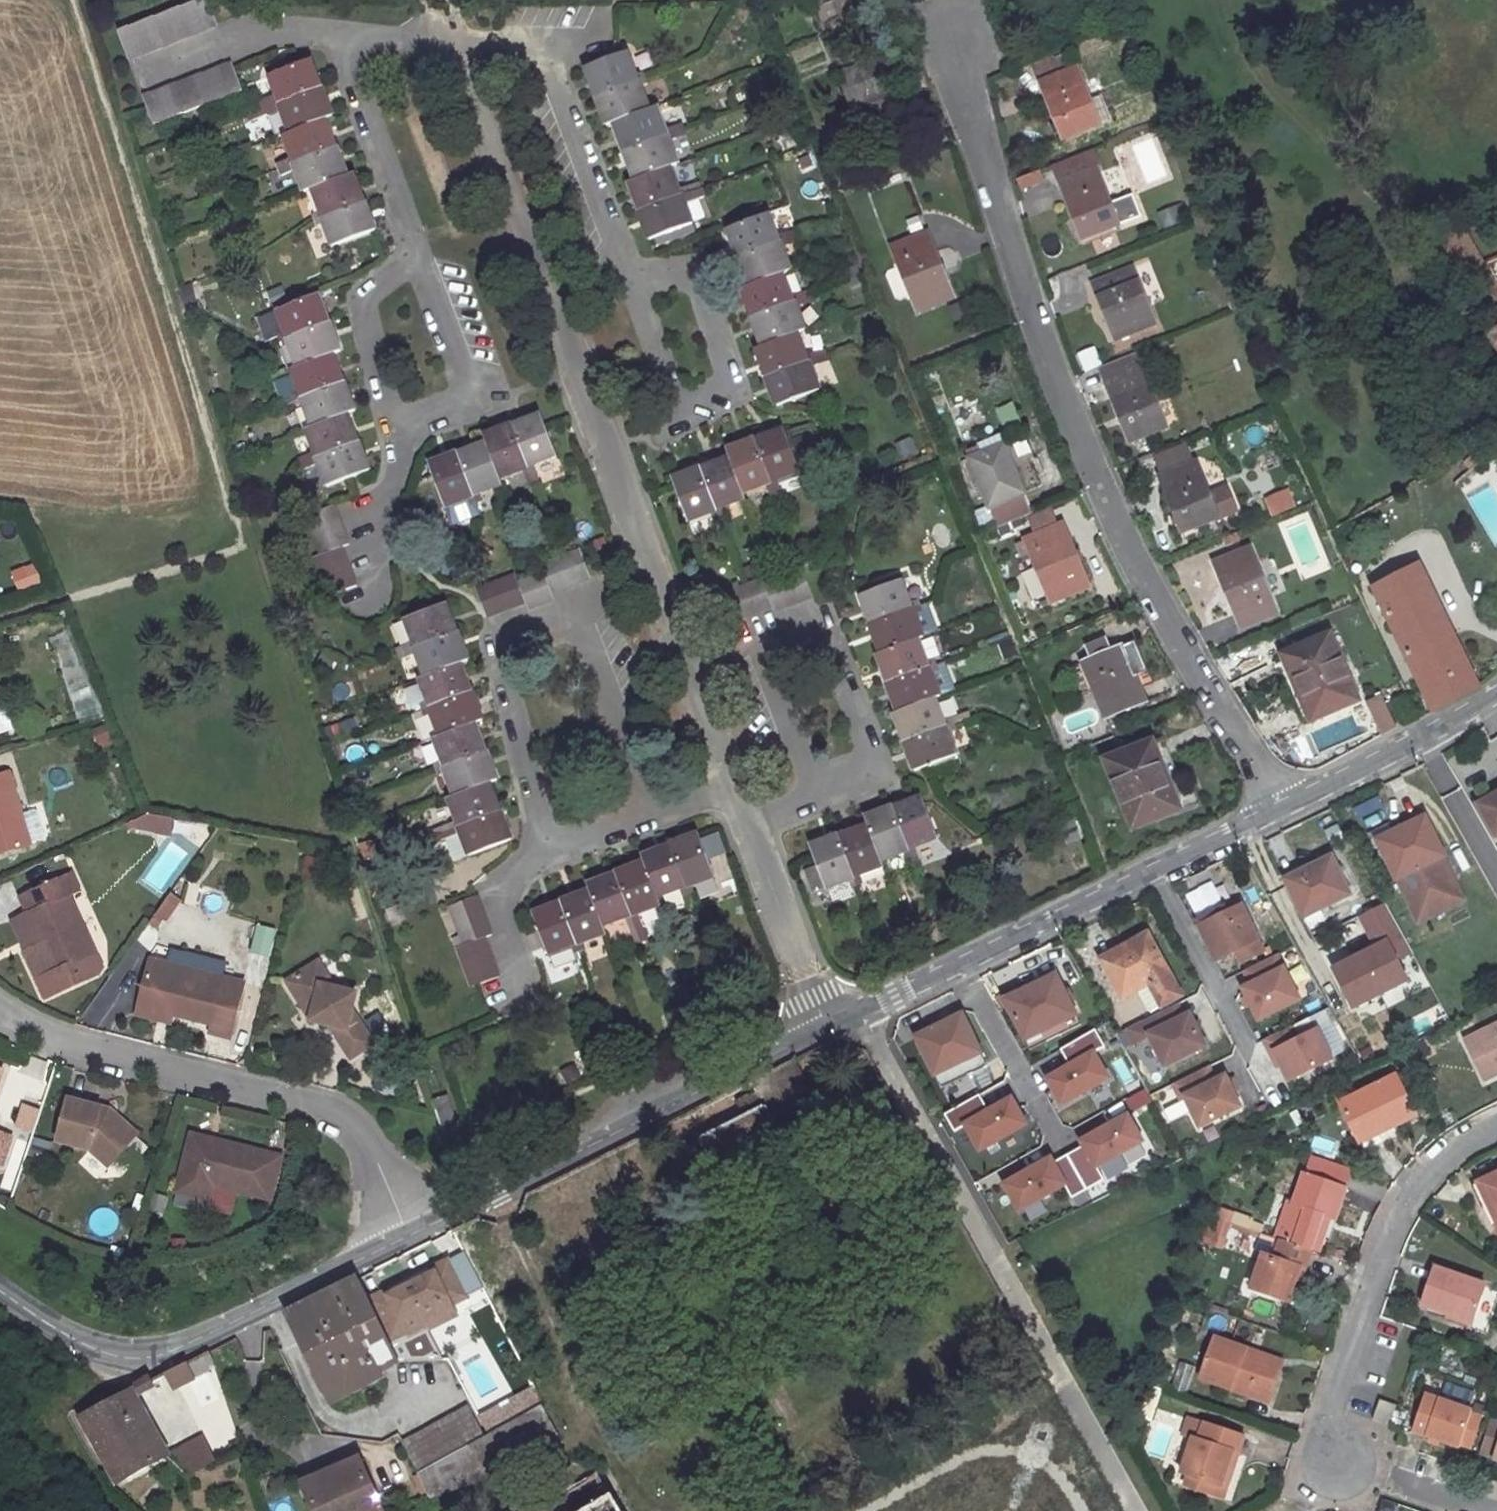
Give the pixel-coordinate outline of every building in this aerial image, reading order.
[(195,1),(206,30),(218,26),(208,0),(199,0),(195,1)] [(195,1),(183,6),(194,35),(206,30),(195,1)] [(183,6),(170,11),(181,40),(194,35),(183,6)] [(170,11),(157,16),(168,45),(181,40),(170,11)] [(157,16),(144,21),(155,49),(168,45),(157,16)] [(144,21),(132,26),(142,54),(155,49),(144,21)] [(132,26),(118,31),(128,59),(142,54),(132,26)] [(627,53),(584,70),(595,98),(645,79),(642,73),(635,76),(627,53)] [(261,97),(243,104),(247,116),(262,111),(321,88),(311,60),(269,75),(275,94),(262,99),(261,97)] [(874,61),(839,76),(864,134),(901,118),(883,75),(880,76),(874,61)] [(232,62),(219,67),(230,95),(242,91),(233,67),(232,62)] [(219,67),(207,71),(219,100),(230,95),(219,67)] [(1076,67),(1040,82),(1062,139),(1099,124),(1088,99),(1076,67)] [(207,71),(195,76),(205,105),(219,100),(207,71)] [(195,76),(182,81),(192,110),(205,105),(195,76)] [(645,79),(595,98),(605,126),(613,123),(648,110),(640,88),(647,85),(645,79)] [(182,81),(169,86),(180,114),(192,110),(182,81)] [(169,86),(156,91),(167,119),(180,114),(169,86)] [(321,88),(262,111),(272,139),(282,135),(325,119),(332,117),(321,88)] [(156,91),(143,96),(153,124),(167,119),(156,91)] [(1098,95),(1088,99),(1099,124),(1108,120),(1098,95)] [(648,110),(613,123),(624,152),(672,134),(671,128),(664,130),(655,107),(648,110)] [(325,119),(282,135),(291,157),(284,160),(286,166),(336,148),(325,119)] [(679,125),(671,128),(672,134),(680,130),(679,125)] [(680,130),(672,134),(674,139),(683,137),(680,130)] [(677,165),(668,141),(674,139),(672,134),(624,152),(635,180),(669,167),(677,165)] [(336,148),(286,166),(288,172),(296,169),(304,192),(311,189),(346,176),(336,148)] [(871,150),(864,152),(869,165),(876,161),(871,150)] [(635,180),(627,183),(638,211),(687,193),(685,187),(678,190),(669,167),(635,180)] [(1096,168),(1060,182),(1082,239),(1119,225),(1096,168)] [(1019,177),(1022,185),(1042,177),(1039,169),(1019,177)] [(346,176),(311,189),(320,211),(313,214),(315,221),(365,202),(353,173),(346,176)] [(691,225),(683,202),(690,199),(687,193),(638,211),(649,240),(691,225)] [(365,202),(315,221),(317,226),(324,224),(333,246),(375,231),(365,202)] [(768,213),(725,229),(736,259),(786,240),(784,234),(777,237),(768,213)] [(794,229),(784,234),(786,240),(796,235),(794,229)] [(928,232),(891,246),(917,312),(954,298),(928,232)] [(796,235),(786,240),(788,245),(798,241),(796,235)] [(790,271),(781,247),(788,245),(786,240),(736,259),(747,287),(783,274),(790,271)] [(1464,275),(1483,307),(1496,299),(1496,279),(1486,261),(1464,275)] [(1133,268),(1096,283),(1101,298),(1099,299),(1115,340),(1155,324),(1133,268)] [(747,287),(740,290),(751,318),(800,300),(798,294),(791,297),(783,274),(747,287)] [(808,291),(798,294),(800,300),(811,296),(808,291)] [(319,294),(258,317),(267,340),(278,336),(280,341),(330,323),(319,294)] [(811,296),(800,300),(802,305),(813,302),(811,296)] [(800,300),(751,318),(762,346),(797,333),(804,330),(795,308),(802,305),(800,300)] [(330,323),(280,341),(282,347),(290,344),(298,367),(333,354),(340,351),(330,323)] [(762,346),(754,349),(765,377),(814,359),(812,353),(806,355),(797,333),(762,346)] [(824,349),(812,353),(814,359),(826,354),(824,349)] [(1136,351),(1102,365),(1115,396),(1112,397),(1131,440),(1166,425),(1136,351)] [(298,367),(291,370),(292,373),(275,380),(283,404),(295,400),(344,382),(333,354),(298,367)] [(826,354),(814,359),(817,365),(829,361),(826,354)] [(814,359),(765,377),(776,406),(818,390),(810,368),(817,365),(814,359)] [(344,382),(295,400),(298,407),(304,404),(313,426),(349,413),(355,411),(344,382)] [(313,426),(305,429),(315,453),(308,456),(310,460),(359,442),(349,413),(313,426)] [(540,414),(511,425),(530,474),(535,471),(533,464),(555,456),(540,414)] [(511,425),(482,436),(485,443),(499,478),(521,470),(524,476),(530,474),(511,425)] [(783,429),(754,440),(772,488),(777,486),(775,479),(798,471),(783,429)] [(754,440),(726,450),(729,458),(742,492),(764,484),(766,491),(772,488),(754,440)] [(359,442),(310,460),(312,467),(319,464),(327,487),(369,471),(359,442)] [(481,501),(478,493),(501,485),(499,478),(485,443),(458,453),(476,502),(481,501)] [(1033,513),(1004,445),(969,458),(997,528),(1033,513)] [(429,465),(445,506),(448,515),(476,502),(458,453),(429,465)] [(308,456),(299,458),(301,464),(310,460),(308,456)] [(724,516),(722,508),(744,499),(742,492),(729,458),(699,468),(718,518),(724,516)] [(310,460),(301,464),(303,470),(312,467),(310,460)] [(1197,461),(1159,476),(1182,532),(1219,518),(1197,461)] [(699,468),(671,479),(687,521),(709,512),(712,521),(718,518),(699,468)] [(335,506),(306,517),(311,529),(340,518),(335,506)] [(340,518),(311,529),(316,543),(344,532),(340,518)] [(1060,523),(1024,538),(1051,602),(1089,586),(1069,537),(1066,539),(1060,523)] [(344,532),(316,543),(321,555),(343,547),(349,544),(344,532)] [(321,555),(313,558),(318,571),(347,560),(343,547),(321,555)] [(1250,547),(1213,562),(1241,627),(1277,613),(1250,547)] [(579,549),(567,553),(578,582),(590,577),(579,549)] [(567,553),(553,558),(564,587),(578,582),(567,553)] [(553,558),(541,563),(543,570),(551,592),(564,587),(553,558)] [(347,560),(318,571),(323,583),(352,573),(347,560)] [(1421,648),(1414,632),(1444,617),(1418,565),(1374,587),(1433,710),(1478,688),(1452,634),(1421,648)] [(802,569),(789,574),(800,602),(812,597),(802,569)] [(543,570),(530,575),(541,603),(554,599),(551,592),(543,570)] [(352,573),(323,583),(328,597),(357,586),(352,573)] [(515,574),(501,578),(512,607),(525,602),(517,580),(515,574)] [(789,574),(776,579),(787,607),(800,602),(789,574)] [(530,575),(517,580),(525,602),(527,607),(541,603),(530,575)] [(501,578),(489,583),(499,612),(512,607),(501,578)] [(761,579),(749,584),(759,612),(772,607),(763,585),(761,579)] [(776,579),(763,585),(772,607),(775,612),(787,607),(776,579)] [(901,580),(858,595),(869,625),(918,606),(916,600),(909,603),(901,580)] [(489,583),(475,588),(487,617),(499,612),(489,583)] [(749,584),(736,589),(746,617),(759,612),(749,584)] [(446,603),(404,619),(413,642),(406,645),(408,650),(457,632),(446,603)] [(923,637),(914,615),(921,612),(918,606),(869,625),(880,653),(918,639),(923,637)] [(1444,617),(1414,632),(1421,648),(1452,634),(1444,617)] [(457,632),(408,650),(411,656),(417,653),(426,676),(461,663),(468,660),(457,632)] [(1329,634),(1282,655),(1293,681),(1296,680),(1313,719),(1358,700),(1329,634)] [(880,653),(876,655),(887,684),(935,665),(934,659),(926,662),(918,639),(880,653)] [(1104,641),(1087,648),(1091,658),(1108,651),(1104,641)] [(1091,658),(1082,662),(1104,718),(1145,701),(1122,645),(1108,651),(1091,658)] [(426,676),(419,678),(427,701),(420,704),(422,710),(471,691),(461,663),(426,676)] [(939,696),(931,674),(937,671),(935,665),(887,684),(898,712),(935,697),(939,696)] [(1293,681),(1288,682),(1306,722),(1313,719),(1296,680),(1293,681)] [(471,691),(422,710),(413,713),(424,741),(433,738),(475,722),(482,720),(471,691)] [(898,712),(893,713),(904,743),(952,724),(950,718),(943,720),(935,697),(898,712)] [(475,722),(433,738),(442,761),(434,763),(436,769),(486,751),(475,722)] [(957,755),(948,732),(954,729),(952,724),(904,743),(914,771),(957,755)] [(1160,736),(1148,740),(1164,776),(1166,775),(1168,779),(1176,775),(1160,736)] [(1148,740),(1104,758),(1132,828),(1180,808),(1166,775),(1164,776),(1148,740)] [(486,751),(436,769),(439,775),(446,773),(455,795),(490,782),(497,779),(486,751)] [(0,776),(0,854),(31,845),(10,773),(0,776)] [(455,795),(448,797),(457,821),(450,823),(452,829),(501,811),(490,782),(455,795)] [(1493,798),(1478,806),(1496,838),(1496,837),(1496,795),(1493,798)] [(919,861),(913,846),(936,838),(921,796),(892,806),(910,855),(913,862),(919,861)] [(892,806),(864,816),(867,825),(880,860),(902,852),(904,858),(910,855),(892,806)] [(501,811),(452,829),(454,835),(461,833),(469,855),(512,840),(501,811)] [(1463,901),(1443,857),(1444,857),(1425,819),(1409,826),(1411,831),(1390,842),(1380,847),(1396,880),(1397,879),(1412,910),(1437,898),(1443,911),(1463,901)] [(867,825),(839,835),(857,884),(862,883),(859,875),(882,866),(880,860),(867,825)] [(698,833),(670,844),(688,892),(694,890),(692,883),(714,875),(698,833)] [(1390,842),(1386,833),(1371,840),(1376,848),(1380,847),(1390,842)] [(839,835),(810,846),(825,889),(847,880),(850,887),(857,884),(839,835)] [(670,844),(640,855),(643,862),(657,898),(680,889),(683,895),(688,892),(670,844)] [(1283,880),(1285,886),(1300,916),(1301,919),(1349,896),(1330,858),(1283,880)] [(643,862),(616,873),(634,922),(639,920),(637,913),(659,904),(657,898),(643,862)] [(616,873),(587,884),(590,891),(603,926),(625,918),(627,925),(634,922),(616,873)] [(51,976),(97,955),(71,896),(81,892),(73,874),(21,898),(28,914),(24,916),(37,947),(51,976)] [(590,891),(562,902),(580,951),(585,948),(583,941),(605,933),(603,926),(590,891)] [(477,895),(448,906),(453,918),(481,908),(477,895)] [(1419,923),(1443,911),(1437,898),(1412,910),(1419,923)] [(562,902),(533,913),(548,955),(571,947),(573,953),(580,951),(562,902)] [(1409,983),(1398,962),(1412,955),(1386,906),(1360,920),(1375,949),(1333,970),(1354,1011),(1409,983)] [(481,908),(453,918),(458,931),(486,921),(481,908)] [(1226,918),(1200,931),(1217,964),(1237,954),(1242,963),(1249,960),(1244,950),(1259,942),(1242,910),(1226,918)] [(1223,913),(1198,926),(1200,931),(1226,918),(1223,913)] [(37,947),(24,916),(13,921),(26,951),(37,947)] [(486,921),(458,931),(461,937),(463,944),(485,936),(491,934),(486,921)] [(463,944),(456,947),(461,960),(489,949),(485,936),(463,944)] [(461,937),(454,941),(456,947),(463,944),(461,937)] [(1118,950),(1101,959),(1122,999),(1151,984),(1163,1007),(1182,996),(1151,940),(1137,948),(1122,956),(1118,950)] [(1134,941),(1118,950),(1122,956),(1137,948),(1134,941)] [(1259,942),(1244,950),(1249,960),(1264,952),(1259,942)] [(489,949),(461,960),(466,973),(494,962),(489,949)] [(1299,1000),(1277,956),(1245,972),(1252,985),(1243,989),(1259,1020),(1299,1000)] [(210,1036),(230,1041),(244,986),(151,962),(139,1009),(173,1018),(212,1027),(210,1036)] [(494,962),(466,973),(471,986),(499,975),(494,962)] [(310,969),(320,986),(335,989),(319,963),(310,969)] [(329,1028),(351,1062),(374,1048),(354,1014),(356,998),(355,994),(335,989),(320,986),(310,969),(287,983),(307,1015),(322,1019),(320,1025),(329,1028)] [(1056,976),(1006,1000),(1029,1050),(1081,1026),(1056,976)] [(1132,1044),(1149,1035),(1182,1019),(1175,1005),(1126,1030),(1132,1044)] [(139,1009),(137,1017),(171,1025),(173,1018),(139,1009)] [(311,1021),(320,1025),(322,1019),(307,1015),(311,1021)] [(962,1016),(916,1037),(940,1088),(986,1067),(962,1016)] [(1182,1019),(1149,1035),(1164,1066),(1204,1046),(1188,1016),(1182,1019)] [(1464,1042),(1485,1082),(1496,1075),(1496,1025),(1464,1042)] [(1290,1028),(1263,1040),(1271,1054),(1274,1053),(1288,1081),(1331,1060),(1317,1031),(1296,1041),(1290,1028)] [(1096,1032),(1062,1051),(1071,1068),(1094,1055),(1105,1049),(1096,1032)] [(1110,1082),(1094,1055),(1071,1068),(1046,1081),(1061,1108),(1110,1082)] [(1180,1098),(1184,1096),(1215,1081),(1208,1068),(1173,1085),(1180,1098)] [(1215,1081),(1184,1096),(1199,1126),(1239,1106),(1224,1076),(1215,1081)] [(1395,1076),(1340,1104),(1356,1138),(1380,1126),(1383,1133),(1415,1117),(1395,1076)] [(756,1094),(739,1103),(747,1117),(702,1140),(717,1171),(779,1138),(756,1094)] [(447,1096),(432,1101),(440,1124),(454,1119),(447,1096)] [(989,1114),(979,1098),(946,1117),(955,1133),(966,1127),(989,1114)] [(989,1114),(966,1127),(981,1154),(1029,1127),(1014,1100),(989,1114)] [(101,1110),(69,1101),(58,1143),(90,1151),(109,1169),(137,1137),(122,1123),(116,1131),(106,1122),(99,1120),(101,1110)] [(110,1113),(101,1110),(99,1120),(106,1122),(116,1131),(122,1123),(110,1113)] [(1085,1145),(1097,1167),(1145,1141),(1129,1112),(1081,1138),(1085,1145)] [(1380,1126),(1356,1138),(1360,1145),(1383,1133),(1380,1126)] [(1,1168),(11,1139),(0,1135),(0,1168),(1,1168)] [(189,1142),(213,1148),(215,1143),(191,1136),(189,1142)] [(1206,1147),(1203,1141),(1182,1150),(1185,1156),(1206,1147)] [(211,1187),(269,1201),(280,1159),(215,1143),(213,1148),(189,1142),(180,1179),(211,1187)] [(1085,1145),(1069,1153),(1088,1188),(1104,1180),(1097,1167),(1085,1145)] [(1088,1188),(1069,1153),(1053,1162),(1066,1184),(1072,1197),(1088,1188)] [(1018,1210),(1066,1184),(1053,1162),(1050,1155),(1002,1181),(1018,1210)] [(1343,1189),(1349,1170),(1310,1157),(1304,1176),(1343,1189)] [(1484,1181),(1495,1205),(1491,1207),(1496,1221),(1496,1175),(1484,1181)] [(1287,1202),(1275,1238),(1278,1239),(1311,1251),(1322,1217),(1329,1220),(1332,1221),(1343,1189),(1304,1176),(1294,1204),(1287,1202)] [(208,1202),(211,1187),(180,1179),(176,1194),(208,1202)] [(1322,1217),(1311,1251),(1318,1254),(1329,1220),(1322,1217)] [(1262,1257),(1250,1288),(1286,1301),(1293,1279),(1300,1281),(1311,1251),(1278,1239),(1271,1260),(1262,1257)] [(367,1298),(388,1342),(406,1333),(408,1337),(426,1328),(422,1321),(450,1307),(452,1307),(450,1303),(466,1296),(447,1260),(430,1268),(433,1272),(388,1294),(385,1289),(367,1298)] [(1435,1268),(1422,1304),(1472,1323),(1486,1288),(1435,1268)] [(356,1276),(286,1312),(333,1405),(384,1378),(381,1371),(398,1361),(388,1342),(367,1298),(356,1276)] [(454,1314),(450,1307),(422,1321),(426,1328),(454,1314)] [(1169,1334),(1158,1367),(1163,1368),(1174,1335),(1169,1334)] [(1215,1339),(1200,1380),(1269,1403),(1280,1369),(1243,1357),(1245,1349),(1215,1339)] [(1245,1349),(1243,1357),(1280,1369),(1282,1362),(1245,1349)] [(186,1363),(166,1373),(174,1389),(194,1378),(186,1363)] [(1195,1369),(1180,1364),(1170,1393),(1185,1398),(1195,1369)] [(113,1400),(80,1417),(114,1483),(167,1456),(134,1390),(113,1400)] [(596,1393),(591,1401),(595,1408),(602,1409),(608,1401),(603,1393),(596,1393)] [(1160,1395),(1155,1393),(1145,1421),(1150,1423),(1160,1395)] [(1426,1393),(1413,1432),(1461,1448),(1461,1447),(1473,1414),(1474,1410),(1426,1393)] [(1380,1400),(1373,1418),(1389,1424),(1395,1405),(1380,1400)] [(467,1406),(401,1441),(417,1473),(441,1460),(456,1452),(484,1436),(467,1406)] [(558,1437),(540,1406),(525,1414),(543,1445),(558,1437)] [(543,1445),(525,1414),(484,1436),(502,1468),(543,1445)] [(1472,1450),(1482,1417),(1473,1414),(1461,1447),(1472,1450)] [(1198,1440),(1203,1423),(1188,1418),(1183,1435),(1192,1438),(1198,1440)] [(1496,1450),(1496,1421),(1495,1421),(1484,1453),(1495,1457),(1496,1450)] [(1192,1438),(1179,1473),(1187,1475),(1220,1487),(1232,1452),(1239,1455),(1245,1437),(1203,1423),(1198,1440),(1192,1438)] [(484,1436),(456,1452),(473,1482),(485,1477),(502,1468),(484,1436)] [(456,1452),(441,1460),(457,1488),(473,1482),(456,1452)] [(1187,1475),(1184,1484),(1224,1498),(1239,1455),(1232,1452),(1220,1487),(1187,1475)] [(330,1466),(332,1470),(303,1484),(315,1510),(384,1510),(357,1455),(330,1466)] [(441,1460),(417,1473),(429,1498),(457,1488),(441,1460)] [(612,1490),(607,1493),(596,1475),(577,1486),(572,1479),(561,1485),(566,1493),(546,1504),(550,1510),(624,1510),(612,1490)]
